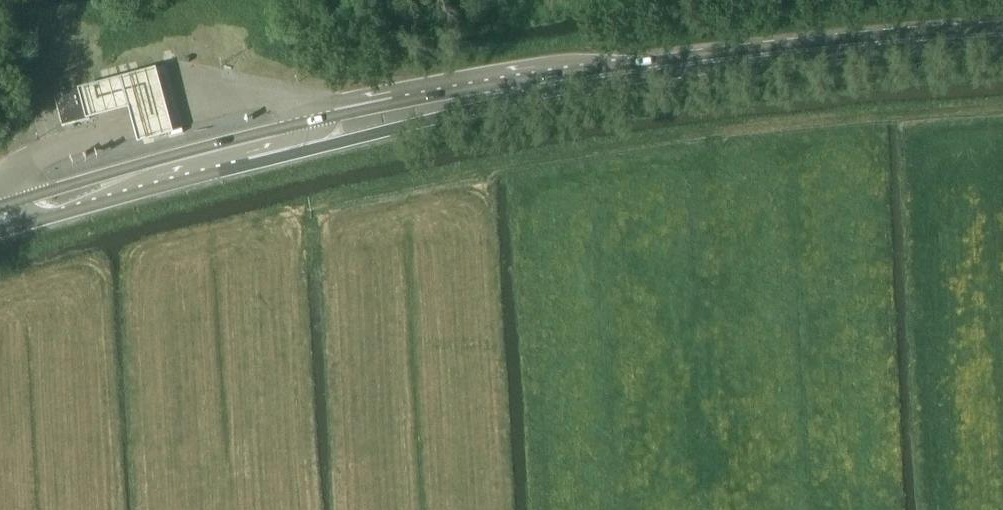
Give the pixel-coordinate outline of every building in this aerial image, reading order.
[(155,75),(78,95),(86,125),(128,114),(137,147),(171,138),(155,75)] [(15,83),(9,86),(12,92),(19,89),(15,83)] [(62,127),(90,121),(82,89),(54,97),(62,127)]
